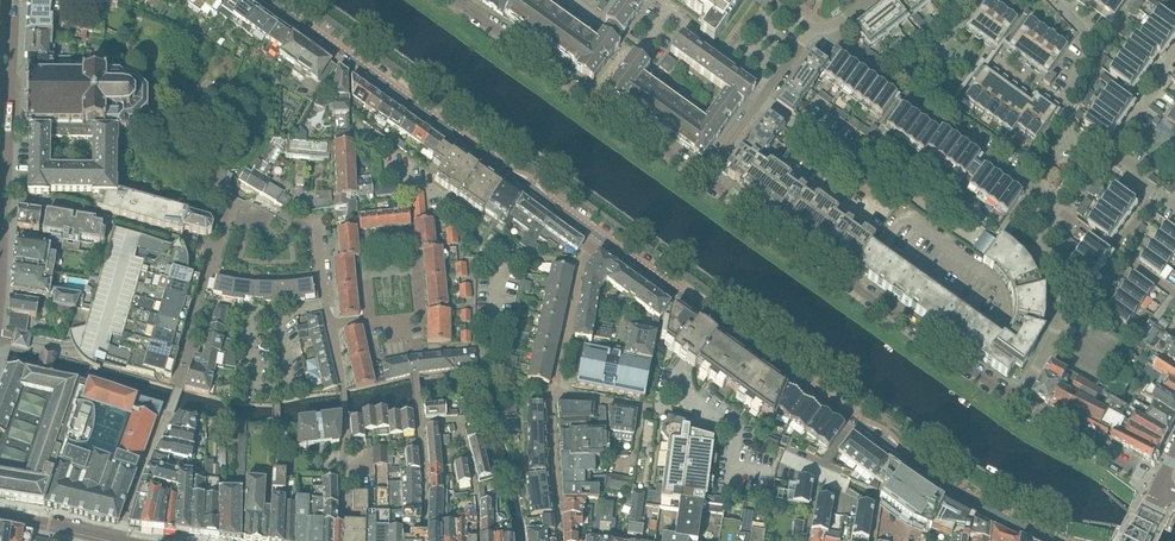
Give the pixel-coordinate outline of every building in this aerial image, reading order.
[(28,3),(60,8),(61,8),(62,0),(29,0),(28,3)] [(204,6),(209,0),(190,0),(187,5),(199,13),(204,6)] [(227,0),(209,0),(204,6),(211,11),(216,15),(218,14),(227,0)] [(218,14),(230,22),(246,0),(245,0),(227,0),(218,14)] [(246,0),(230,22),(242,30),(257,8),(246,0)] [(513,0),(484,0),(483,2),(502,16),(513,0)] [(502,16),(532,37),(552,10),(554,8),(542,0),(513,0),(502,16)] [(601,11),(607,3),(603,0),(597,8),(601,11)] [(607,24),(602,31),(616,42),(622,35),(647,0),(620,0),(605,21),(608,23),(607,24)] [(714,42),(716,39),(720,34),(719,34),(720,32),(721,32),(725,27),(724,27),(735,11),(736,12),(739,7),(739,6),(740,4),(741,5),(744,0),(679,0),(687,5),(686,6),(691,10),(692,9),(694,10),(693,11),(700,16),(700,15),(701,15),(698,19),(705,24),(700,32),(714,42)] [(866,43),(869,47),(906,18),(903,14),(905,13),(896,0),(888,0),(853,27),(866,43)] [(905,13),(908,11),(910,14),(929,0),(896,0),(905,13)] [(1019,18),(993,0),(988,0),(969,26),(998,47),(1004,39),(1006,41),(1007,39),(1011,34),(1009,32),(1019,18)] [(1106,9),(1112,0),(1098,0),(1096,2),(1106,9)] [(1115,16),(1127,0),(1112,0),(1106,9),(1115,16)] [(1134,6),(1139,9),(1144,2),(1141,0),(1138,0),(1134,6)] [(1141,39),(1159,51),(1158,52),(1161,54),(1174,35),(1174,20),(1169,16),(1172,12),(1155,0),(1146,0),(1162,11),(1141,39)] [(28,3),(27,18),(53,20),(58,22),(60,8),(28,3)] [(946,10),(945,9),(943,6),(937,10),(940,14),(946,10)] [(1129,13),(1133,15),(1134,16),(1139,9),(1134,6),(1129,13)] [(257,8),(242,30),(252,38),(253,36),(260,41),(262,37),(265,40),(267,42),(279,25),(272,19),(258,9),(257,8)] [(583,32),(552,10),(532,37),(563,59),(583,32)] [(934,21),(932,20),(929,16),(923,21),(917,13),(911,18),(922,31),(934,21)] [(89,21),(78,17),(76,24),(66,21),(65,24),(75,27),(84,30),(88,31),(91,31),(92,22),(89,21)] [(1048,74),(1057,62),(1069,45),(1031,18),(1029,20),(1026,17),(1009,41),(1012,43),(1010,46),(1048,74)] [(53,34),(53,20),(27,18),(26,33),(53,34)] [(1128,19),(1123,26),(1128,29),(1133,22),(1128,19)] [(293,34),(279,25),(267,42),(265,40),(258,50),(265,55),(271,46),(272,49),(277,53),(280,53),(281,51),(282,51),(293,34)] [(1123,36),(1128,29),(1123,26),(1118,33),(1123,36)] [(917,32),(914,28),(908,32),(911,37),(917,32)] [(595,41),(585,55),(602,68),(619,44),(616,42),(602,31),(595,41)] [(595,41),(583,32),(563,59),(593,81),(602,68),(585,55),(595,41)] [(28,56),(53,58),(54,58),(55,47),(52,46),(53,34),(26,33),(25,57),(28,57),(28,56)] [(324,86),(337,65),(293,34),(282,51),(281,51),(280,53),(279,54),(297,66),(293,72),(303,79),(307,74),(324,86)] [(670,51),(706,77),(719,60),(683,34),(670,51)] [(1114,36),(1108,43),(1113,47),(1118,39),(1114,36)] [(1132,89),(1158,52),(1159,51),(1141,39),(1138,36),(1111,75),(1132,89)] [(904,42),(903,42),(901,38),(890,47),(893,51),(904,42)] [(801,67),(794,77),(810,89),(817,79),(816,79),(820,74),(820,75),(823,71),(827,73),(831,67),(826,63),(834,50),(822,41),(813,54),(811,52),(804,63),(805,64),(803,68),(801,67)] [(1108,54),(1113,47),(1108,43),(1103,51),(1108,54)] [(876,63),(880,57),(863,46),(859,51),(876,63)] [(840,56),(842,54),(842,53),(836,48),(834,50),(826,63),(831,67),(827,73),(824,77),(881,117),(896,96),(840,56)] [(606,90),(623,102),(643,75),(650,66),(632,53),(606,90)] [(1099,60),(1104,64),(1108,57),(1104,54),(1099,60)] [(667,72),(675,61),(667,55),(659,66),(667,72)] [(53,66),(53,58),(28,56),(28,57),(28,69),(33,69),(33,71),(70,72),(71,59),(59,58),(59,67),(53,66)] [(1013,132),(1016,127),(1018,125),(1034,103),(1033,102),(986,69),(990,64),(981,58),(976,66),(981,70),(977,75),(972,72),(969,75),(977,82),(966,98),(1013,132)] [(755,86),(741,76),(719,60),(706,77),(724,90),(741,102),(743,103),(755,86)] [(1104,64),(1099,60),(1094,67),(1099,70),(1104,64)] [(349,113),(348,73),(339,67),(332,88),(333,114),(349,113)] [(149,91),(149,90),(147,91),(136,79),(137,77),(135,76),(134,78),(123,75),(123,74),(122,74),(122,76),(116,75),(116,73),(115,73),(115,75),(106,75),(106,71),(82,71),(82,72),(70,72),(33,71),(33,69),(28,69),(27,69),(27,70),(27,75),(25,76),(26,77),(27,77),(27,86),(26,86),(25,87),(25,88),(26,90),(27,90),(27,107),(26,106),(24,108),(24,109),(25,111),(27,111),(26,119),(24,120),(25,122),(26,122),(26,127),(26,128),(27,128),(27,127),(30,127),(118,129),(118,130),(126,130),(129,127),(129,123),(134,122),(134,124),(136,123),(135,122),(147,110),(148,111),(149,109),(147,109),(147,92),(149,91)] [(1049,78),(1047,77),(1044,81),(1050,86),(1057,76),(1053,73),(1049,78)] [(1100,78),(1104,81),(1113,88),(1086,126),(1106,141),(1134,102),(1118,91),(1121,87),(1103,74),(1100,78)] [(668,93),(643,75),(623,102),(649,121),(668,93)] [(353,97),(364,106),(374,92),(351,76),(352,95),(353,97)] [(803,98),(810,89),(794,77),(787,87),(788,88),(786,92),(784,91),(776,101),(793,113),(800,103),(800,102),(803,98)] [(1095,89),(1096,90),(1099,92),(1105,85),(1100,82),(1095,89)] [(149,109),(148,111),(153,113),(159,110),(159,91),(153,88),(149,90),(149,91),(147,92),(147,109),(149,109)] [(318,98),(314,105),(324,108),(329,95),(328,92),(323,89),(317,98),(318,98)] [(721,131),(741,102),(724,90),(704,119),(721,131)] [(818,95),(823,99),(826,95),(821,90),(818,95)] [(1092,90),(1087,97),(1091,100),(1096,93),(1092,90)] [(236,105),(239,97),(222,91),(219,99),(236,105)] [(385,100),(374,92),(364,106),(376,114),(385,100)] [(674,139),(694,112),(668,93),(649,121),(674,139)] [(832,99),(826,95),(823,99),(829,103),(832,99)] [(1034,103),(1018,125),(1016,127),(1035,141),(1051,119),(1054,121),(1059,114),(1056,112),(1057,110),(1038,96),(1033,102),(1034,103)] [(1086,108),(1091,100),(1087,97),(1081,104),(1086,108)] [(924,154),(927,150),(939,134),(938,133),(901,106),(904,102),(899,99),(882,123),(886,126),(886,127),(924,154)] [(385,125),(387,122),(397,109),(385,100),(376,114),(374,117),(374,119),(383,126),(385,125)] [(1152,104),(1149,108),(1161,117),(1164,112),(1152,104)] [(833,112),(839,116),(842,112),(836,108),(833,112)] [(409,117),(397,109),(387,122),(399,131),(409,117)] [(1074,118),(1079,121),(1084,114),(1080,110),(1074,118)] [(721,131),(704,119),(694,112),(674,139),(696,155),(698,153),(703,157),(721,131)] [(848,116),(842,112),(839,116),(845,120),(848,116)] [(758,162),(760,159),(784,126),(767,114),(749,139),(750,140),(743,151),(758,162)] [(1147,116),(1144,121),(1150,125),(1153,121),(1147,116)] [(1157,116),(1153,122),(1157,126),(1161,119),(1157,116)] [(399,131),(411,139),(420,125),(409,117),(399,131)] [(858,121),(854,126),(859,130),(863,124),(858,121)] [(863,124),(859,130),(870,138),(878,127),(874,124),(870,129),(863,124)] [(1036,148),(1040,151),(1057,127),(1053,124),(1036,148)] [(411,139),(408,142),(421,151),(433,134),(420,125),(411,139)] [(118,130),(118,129),(30,127),(29,142),(28,194),(49,194),(49,191),(92,192),(92,195),(102,195),(116,195),(117,191),(118,130)] [(300,127),(293,140),(307,141),(307,133),(303,128),(300,127)] [(938,133),(939,134),(927,150),(964,177),(952,193),(956,196),(974,172),(970,169),(979,156),(941,129),(938,133)] [(421,151),(420,152),(432,161),(433,159),(445,143),(433,134),(421,151)] [(403,150),(406,145),(395,137),(391,142),(403,150)] [(879,142),(886,147),(889,143),(882,137),(879,142)] [(252,170),(244,182),(255,188),(257,190),(259,191),(262,193),(286,208),(292,198),(268,183),(269,181),(270,180),(266,177),(272,168),(271,167),(282,151),(287,152),(287,157),(329,160),(329,153),(287,150),(287,148),(327,151),(327,142),(307,141),(293,140),(273,138),(261,157),(258,160),(252,170)] [(369,149),(371,150),(376,153),(384,142),(377,138),(369,149)] [(336,198),(334,198),(334,208),(336,224),(346,223),(346,219),(354,219),(354,211),(357,211),(356,202),(356,201),(354,201),(355,196),(366,195),(367,199),(372,198),(372,197),(372,192),(373,192),(372,182),(356,183),(356,177),(355,142),(354,142),(350,142),(335,143),(334,143),(336,198)] [(448,190),(449,190),(450,191),(451,190),(450,189),(469,161),(470,162),(471,161),(469,160),(454,150),(445,144),(445,143),(433,159),(432,161),(442,168),(434,179),(448,190)] [(896,148),(889,143),(886,147),(893,152),(896,148)] [(1034,158),(1037,153),(1029,148),(1025,152),(1034,158)] [(723,172),(739,183),(769,205),(788,179),(760,159),(758,162),(743,151),(740,149),(723,172)] [(376,196),(398,194),(398,186),(383,187),(380,156),(376,153),(371,150),(376,196)] [(896,157),(903,162),(907,157),(900,152),(898,154),(896,157)] [(914,163),(907,157),(903,162),(910,167),(913,164),(914,163)] [(1171,181),(1174,177),(1174,176),(1150,159),(1147,163),(1171,181)] [(296,186),(304,187),(305,161),(297,160),(296,186)] [(927,168),(924,173),(931,178),(933,176),(934,174),(934,173),(932,172),(938,164),(933,160),(927,168)] [(475,164),(471,161),(470,162),(469,161),(450,189),(451,190),(450,191),(454,194),(458,197),(459,197),(468,203),(473,206),(483,213),(484,211),(485,211),(503,184),(479,167),(475,164)] [(917,168),(924,173),(927,168),(920,163),(917,168)] [(239,178),(239,179),(244,182),(252,170),(246,167),(239,178)] [(983,167),(968,188),(1006,215),(1021,195),(983,167)] [(937,179),(944,184),(947,180),(940,174),(937,179)] [(1151,175),(1148,179),(1161,188),(1164,183),(1151,175)] [(1094,185),(1098,188),(1104,181),(1099,178),(1094,185)] [(769,205),(812,236),(832,208),(816,197),(815,198),(805,192),(806,191),(799,187),(788,179),(769,205)] [(1171,194),(1174,188),(1174,179),(1166,191),(1171,194)] [(944,184),(951,189),(954,185),(947,180),(944,184)] [(398,186),(398,194),(412,193),(411,184),(398,186)] [(521,197),(503,184),(485,211),(507,227),(513,219),(509,216),(521,197)] [(1093,196),(1098,188),(1094,185),(1089,192),(1093,196)] [(1089,225),(1090,226),(1110,240),(1137,202),(1117,187),(1089,225)] [(206,237),(207,236),(211,234),(212,233),(213,228),(213,226),(211,222),(210,221),(188,214),(189,212),(117,191),(116,195),(102,195),(98,209),(173,230),(183,233),(183,231),(205,237),(206,237)] [(318,210),(334,208),(333,199),(331,199),(330,191),(319,192),(319,201),(317,201),(318,210)] [(415,193),(413,196),(413,200),(424,199),(423,192),(416,192),(415,193)] [(938,207),(942,210),(951,198),(947,194),(938,207)] [(522,198),(521,197),(509,216),(513,219),(521,225),(523,221),(521,219),(525,214),(523,212),(515,207),(522,198)] [(535,243),(539,237),(553,219),(536,207),(522,198),(515,207),(523,212),(525,214),(521,219),(523,221),(521,225),(529,231),(519,244),(529,251),(535,243)] [(1083,205),(1087,208),(1092,201),(1088,198),(1083,205)] [(424,199),(413,200),(415,218),(426,217),(424,199)] [(905,209),(909,203),(903,199),(900,205),(905,209)] [(961,202),(961,203),(958,207),(965,212),(968,207),(961,202)] [(1082,216),(1087,208),(1083,205),(1077,212),(1082,216)] [(958,220),(962,215),(949,206),(946,211),(958,220)] [(976,212),(968,207),(965,212),(972,217),(976,212)] [(812,236),(855,266),(872,242),(874,239),(863,231),(862,232),(852,225),(853,225),(847,220),(846,221),(837,214),(838,213),(832,208),(812,236)] [(39,231),(42,212),(19,209),(18,222),(17,228),(39,231)] [(392,211),(394,226),(411,225),(409,209),(392,211)] [(376,213),(377,228),(394,226),(392,211),(376,213)] [(73,217),(46,213),(43,233),(63,237),(61,248),(78,251),(80,240),(100,243),(98,254),(103,254),(108,227),(103,226),(103,223),(77,218),(77,219),(73,219),(73,217)] [(360,230),(377,228),(376,213),(359,214),(360,230)] [(1154,218),(1153,217),(1150,215),(1145,221),(1150,224),(1154,218)] [(975,222),(982,227),(986,222),(979,217),(975,222)] [(548,241),(557,247),(568,231),(553,219),(539,237),(547,243),(548,241)] [(432,220),(414,222),(415,236),(434,235),(433,221),(432,220)] [(993,227),(986,222),(982,227),(989,232),(993,227)] [(1168,222),(1161,232),(1174,242),(1174,227),(1168,222)] [(1146,226),(1142,223),(1138,229),(1142,233),(1146,226)] [(457,225),(446,226),(446,235),(458,234),(457,225)] [(337,230),(339,244),(358,242),(357,228),(337,230)] [(174,246),(166,244),(113,229),(108,246),(109,247),(85,328),(69,332),(70,337),(71,342),(75,348),(76,350),(77,352),(80,356),(83,359),(85,361),(87,360),(88,360),(90,360),(92,360),(93,360),(102,363),(163,378),(163,377),(162,377),(162,375),(171,377),(179,351),(177,350),(195,291),(196,291),(200,277),(187,274),(188,269),(188,264),(188,259),(187,255),(185,249),(182,245),(178,240),(178,241),(174,246)] [(1083,233),(1079,229),(1074,237),(1078,240),(1083,233)] [(552,254),(560,255),(568,245),(577,252),(584,242),(568,231),(557,247),(552,254)] [(1174,255),(1174,242),(1161,232),(1154,241),(1174,256),(1174,255)] [(459,243),(458,234),(446,235),(447,244),(459,243)] [(1142,237),(1140,236),(1137,234),(1133,240),(1137,243),(1142,237)] [(417,251),(423,250),(436,249),(434,235),(415,236),(417,251)] [(983,261),(993,269),(999,274),(1004,281),(1008,288),(1011,296),(1013,305),(1013,313),(1012,322),(1009,330),(1005,337),(1003,340),(1005,341),(989,364),(1006,376),(1016,364),(1022,368),(1028,359),(1027,359),(1028,358),(1029,357),(1029,356),(1030,355),(1036,344),(1041,332),(1044,318),(1044,303),(1042,289),(1037,276),(1030,264),(1020,252),(1019,253),(1014,248),(1015,247),(1010,243),(1001,236),(983,261)] [(1064,276),(1084,291),(1112,253),(1091,238),(1064,276)] [(1075,241),(1072,239),(1070,238),(1065,245),(1069,248),(1075,241)] [(1168,266),(1174,256),(1154,241),(1147,251),(1168,266)] [(16,242),(13,266),(53,271),(56,254),(49,253),(50,246),(16,242)] [(339,244),(340,258),(353,256),(353,257),(359,257),(358,242),(339,244)] [(872,242),(855,266),(855,267),(855,268),(868,278),(936,327),(968,349),(989,364),(1005,341),(1003,340),(1005,337),(948,297),(941,292),(887,253),(886,252),(873,243),(872,242)] [(529,251),(541,253),(540,247),(535,243),(529,251)] [(1137,248),(1134,246),(1132,245),(1128,251),(1132,254),(1137,248)] [(1070,252),(1065,248),(1060,256),(1064,259),(1070,252)] [(442,249),(436,249),(423,250),(424,264),(443,262),(442,249)] [(1161,275),(1168,266),(1147,251),(1140,260),(1161,275)] [(594,258),(589,266),(608,279),(655,314),(654,316),(652,325),(650,325),(634,322),(633,327),(630,327),(625,349),(624,355),(628,355),(652,359),(656,333),(659,319),(670,303),(617,265),(598,252),(594,258)] [(355,271),(353,257),(353,256),(340,258),(334,258),(336,273),(355,271)] [(1066,263),(1058,258),(1055,262),(1062,267),(1066,263)] [(445,277),(443,262),(424,264),(426,278),(445,277)] [(466,262),(458,263),(455,263),(456,270),(467,269),(466,262)] [(571,282),(573,269),(552,265),(545,264),(544,271),(550,272),(549,278),(571,282)] [(11,292),(49,298),(51,289),(53,271),(13,266),(11,292)] [(583,289),(575,338),(580,339),(584,339),(592,341),(593,338),(607,340),(611,341),(611,338),(613,324),(601,322),(600,329),(594,328),(595,326),(600,291),(601,288),(608,279),(589,266),(586,270),(583,283),(583,289)] [(1116,273),(1117,274),(1120,277),(1125,270),(1120,267),(1116,273)] [(467,276),(467,269),(456,270),(456,277),(467,276)] [(356,285),(355,271),(336,273),(337,287),(356,285)] [(1135,272),(1128,282),(1148,297),(1155,287),(1135,272)] [(1107,281),(1110,283),(1112,284),(1116,278),(1112,275),(1107,281)] [(215,281),(210,279),(206,293),(212,295),(232,299),(235,280),(216,276),(215,281)] [(446,291),(445,277),(426,278),(427,293),(446,291)] [(549,278),(547,290),(568,295),(571,282),(549,278)] [(312,279),(292,282),(294,301),(318,298),(317,287),(315,287),(314,284),(313,284),(312,279)] [(254,283),(235,280),(232,299),(253,301),(254,283)] [(274,302),(294,301),(292,282),(273,283),(274,302)] [(1141,306),(1148,297),(1128,282),(1121,291),(1141,306)] [(273,283),(254,283),(253,301),(274,302),(273,283)] [(459,285),(460,289),(460,292),(471,290),(470,284),(459,285)] [(1100,290),(1103,293),(1104,293),(1108,287),(1104,284),(1100,290)] [(357,299),(356,285),(337,287),(338,301),(357,299)] [(49,298),(49,303),(72,307),(76,307),(82,294),(51,289),(49,298)] [(544,303),(565,307),(568,295),(547,290),(544,303)] [(429,307),(448,305),(446,291),(427,293),(429,307)] [(1134,316),(1141,306),(1121,291),(1114,301),(1134,316)] [(1100,296),(1095,302),(1100,305),(1104,299),(1100,296)] [(39,302),(10,298),(8,320),(28,323),(29,316),(37,317),(39,302)] [(359,314),(357,299),(338,301),(340,316),(359,314)] [(1127,325),(1134,316),(1114,301),(1107,310),(1127,325)] [(544,303),(541,316),(562,320),(565,307),(544,303)] [(209,326),(207,336),(223,339),(228,308),(217,306),(209,326)] [(743,402),(746,404),(752,409),(754,405),(774,419),(777,411),(786,387),(781,383),(758,366),(746,357),(746,358),(722,341),(716,337),(717,336),(708,329),(698,323),(692,319),(675,307),(670,315),(665,341),(675,348),(672,351),(680,357),(685,361),(695,367),(697,364),(710,373),(708,377),(716,383),(719,380),(746,399),(743,402)] [(461,310),(461,322),(470,321),(470,310),(461,310)] [(233,311),(233,318),(235,324),(243,323),(242,314),(233,311)] [(427,311),(427,326),(450,326),(450,311),(427,311)] [(306,316),(307,317),(308,323),(298,325),(299,333),(324,327),(320,313),(306,316)] [(538,328),(560,332),(562,320),(541,316),(538,328)] [(1174,341),(1166,335),(1153,327),(1155,324),(1149,320),(1139,335),(1138,337),(1142,340),(1147,344),(1155,349),(1159,352),(1159,353),(1164,356),(1168,349),(1172,352),(1168,358),(1174,363),(1174,341)] [(427,342),(450,342),(450,326),(427,326),(427,342)] [(314,350),(328,346),(324,327),(299,333),(300,341),(308,339),(309,342),(311,341),(314,350)] [(362,327),(343,331),(347,345),(365,341),(362,327)] [(538,328),(536,341),(557,345),(560,332),(538,328)] [(470,331),(466,331),(461,331),(461,342),(471,342),(470,331)] [(223,339),(207,336),(203,358),(195,356),(194,359),(212,363),(212,364),(217,365),(216,369),(223,370),(223,369),(236,371),(232,340),(223,339)] [(1142,340),(1137,347),(1142,350),(1147,344),(1142,340)] [(347,345),(350,359),(368,355),(365,341),(347,345)] [(533,353),(554,358),(557,345),(536,341),(533,353)] [(306,362),(308,372),(312,372),(312,371),(333,366),(328,346),(314,350),(316,360),(306,362)] [(577,355),(573,375),(578,376),(576,385),(597,389),(598,389),(621,394),(623,394),(644,398),(651,361),(652,359),(628,355),(624,355),(625,349),(620,348),(616,347),(614,348),(613,353),(605,351),(583,347),(581,356),(577,355)] [(1148,366),(1153,369),(1174,382),(1174,366),(1158,355),(1159,353),(1159,352),(1155,349),(1146,365),(1148,366)] [(418,374),(476,367),(475,350),(415,356),(418,374)] [(52,377),(57,354),(41,351),(37,372),(25,369),(25,368),(23,367),(23,368),(9,366),(9,367),(8,368),(0,388),(0,499),(15,501),(15,500),(44,505),(59,453),(62,444),(57,443),(79,383),(78,383),(52,377)] [(533,353),(530,366),(552,370),(554,358),(533,353)] [(350,359),(353,373),(371,369),(368,355),(350,359)] [(412,356),(408,357),(411,375),(414,375),(418,374),(415,356),(412,356)] [(386,381),(411,375),(408,357),(382,362),(386,381)] [(216,369),(217,365),(212,364),(212,363),(194,359),(193,364),(192,363),(185,388),(209,394),(215,373),(222,374),(223,370),(216,369)] [(1046,376),(1058,383),(1066,370),(1053,363),(1045,375),(1046,376)] [(312,371),(312,372),(308,372),(309,382),(321,379),(324,389),(338,386),(333,366),(312,371)] [(527,379),(549,384),(552,370),(530,366),(527,379)] [(1157,385),(1174,397),(1174,382),(1153,369),(1148,366),(1141,375),(1157,385)] [(375,383),(371,369),(353,373),(356,388),(375,383)] [(1046,376),(1034,395),(1048,402),(1051,404),(1062,385),(1069,372),(1066,370),(1058,383),(1046,376)] [(1121,370),(1115,380),(1126,387),(1130,379),(1129,374),(1121,370)] [(1069,372),(1062,385),(1071,390),(1079,395),(1076,400),(1073,400),(1069,409),(1071,410),(1068,415),(1075,419),(1078,413),(1084,417),(1101,423),(1116,431),(1122,419),(1104,409),(1110,397),(1105,393),(1096,388),(1069,372)] [(1122,393),(1126,387),(1115,380),(1108,390),(1117,395),(1122,393)] [(78,383),(79,383),(57,443),(62,444),(63,445),(44,505),(90,516),(89,518),(102,522),(103,520),(118,524),(120,519),(128,496),(137,473),(139,467),(160,409),(160,408),(165,409),(165,408),(161,407),(137,401),(138,398),(89,382),(89,384),(86,383),(81,381),(79,381),(78,383)] [(1069,409),(1073,400),(1067,397),(1071,390),(1062,385),(1051,404),(1051,405),(1068,415),(1071,410),(1069,409)] [(1154,403),(1157,405),(1157,404),(1174,415),(1174,401),(1152,386),(1151,387),(1147,385),(1141,393),(1141,394),(1154,403)] [(786,387),(777,411),(789,419),(804,399),(787,387),(786,387)] [(656,393),(655,400),(662,402),(664,394),(656,393)] [(1122,419),(1139,429),(1163,441),(1168,431),(1130,408),(1110,397),(1104,409),(1122,419)] [(804,399),(789,419),(789,420),(806,432),(821,412),(821,411),(804,399)] [(1130,408),(1168,431),(1174,419),(1174,415),(1157,404),(1157,405),(1154,403),(1149,410),(1136,401),(1130,408)] [(425,405),(426,418),(450,416),(457,415),(457,411),(450,411),(449,403),(425,405)] [(594,405),(569,403),(558,403),(557,403),(559,421),(589,420),(593,420),(594,405)] [(545,418),(544,404),(528,404),(528,418),(528,425),(529,425),(529,439),(545,438),(545,425),(546,425),(546,418),(545,418)] [(517,414),(516,405),(503,406),(504,415),(517,414)] [(389,434),(389,427),(388,415),(387,408),(375,409),(376,428),(377,436),(389,434)] [(610,438),(621,439),(623,410),(609,408),(610,438)] [(362,412),(363,417),(364,430),(376,428),(375,409),(362,410),(362,412)] [(621,439),(633,441),(637,412),(623,410),(621,439)] [(179,413),(168,428),(173,429),(182,431),(182,430),(195,433),(196,415),(196,414),(195,414),(193,413),(193,414),(180,412),(179,413)] [(413,412),(400,413),(402,433),(415,432),(413,412)] [(806,432),(805,433),(817,442),(832,420),(821,412),(806,432)] [(400,413),(388,415),(389,427),(389,434),(402,433),(400,413)] [(339,441),(341,416),(299,421),(298,447),(339,441)] [(364,430),(363,417),(350,419),(352,438),(365,437),(364,430)] [(649,490),(647,505),(659,507),(677,510),(680,502),(702,504),(708,505),(711,506),(712,506),(723,507),(725,499),(705,496),(706,492),(711,448),(712,441),(689,435),(690,424),(674,419),(668,417),(666,424),(662,425),(661,434),(668,443),(663,485),(656,484),(655,491),(649,490)] [(1112,439),(1116,431),(1101,423),(1084,417),(1081,423),(1112,439)] [(243,511),(244,484),(247,484),(247,479),(247,476),(248,431),(249,423),(222,419),(221,428),(240,430),(238,475),(239,475),(238,484),(221,483),(219,537),(242,540),(244,540),(245,511),(243,511)] [(832,420),(817,442),(828,450),(844,428),(844,427),(833,419),(832,420)] [(1139,429),(1122,419),(1116,431),(1158,452),(1163,441),(1139,429)] [(589,420),(559,421),(559,433),(598,436),(599,431),(589,431),(589,420)] [(518,421),(505,422),(505,431),(519,430),(518,421)] [(439,426),(426,427),(427,446),(441,445),(450,445),(449,435),(440,436),(439,426)] [(173,429),(169,440),(194,446),(195,433),(182,430),(182,431),(173,429)] [(279,430),(278,448),(286,449),(287,431),(279,430)] [(598,436),(559,433),(560,460),(604,460),(605,460),(605,452),(607,452),(606,437),(605,437),(604,431),(599,431),(598,436)] [(1158,452),(1116,431),(1112,439),(1153,461),(1158,452)] [(467,436),(473,460),(486,457),(480,433),(472,435),(467,436)] [(852,434),(838,452),(857,466),(870,448),(852,434)] [(769,436),(767,442),(777,446),(779,440),(769,436)] [(782,438),(780,443),(786,445),(787,446),(788,443),(789,441),(789,439),(783,436),(782,438)] [(154,449),(154,451),(169,454),(193,459),(194,446),(169,440),(161,438),(154,449)] [(546,451),(545,438),(529,439),(529,452),(529,459),(530,459),(530,473),(547,472),(546,458),(547,458),(547,451),(546,451)] [(442,464),(441,445),(427,446),(429,466),(442,466),(442,465),(442,464)] [(373,447),(373,456),(387,455),(386,452),(386,446),(373,447)] [(870,448),(857,466),(874,479),(868,487),(875,491),(876,491),(877,491),(879,482),(883,485),(888,461),(884,458),(870,448)] [(400,467),(387,467),(387,473),(400,473),(400,471),(420,470),(418,450),(417,450),(405,451),(406,460),(400,461),(400,463),(401,466),(400,467)] [(150,460),(167,464),(169,454),(154,451),(150,460)] [(387,455),(373,456),(374,464),(387,464),(387,457),(387,455)] [(491,476),(486,457),(473,460),(478,479),(478,483),(483,483),(483,484),(494,483),(492,475),(491,476)] [(206,462),(203,535),(219,537),(221,483),(221,467),(221,465),(214,465),(214,460),(206,460),(206,462)] [(604,460),(560,460),(561,475),(584,475),(601,474),(603,472),(604,460)] [(470,481),(467,461),(455,463),(458,483),(470,481)] [(930,490),(905,473),(903,471),(888,461),(883,485),(880,499),(911,519),(918,522),(925,525),(930,528),(936,512),(944,499),(937,495),(930,490)] [(193,470),(189,534),(203,535),(206,462),(193,462),(193,470)] [(148,464),(143,478),(160,481),(169,483),(179,486),(180,472),(180,471),(169,469),(169,467),(164,465),(163,468),(148,464)] [(442,466),(429,466),(429,467),(429,480),(445,479),(445,465),(442,465),(442,466)] [(516,483),(518,482),(524,480),(520,468),(512,470),(516,483)] [(179,486),(176,532),(183,533),(189,534),(193,470),(185,469),(185,472),(180,472),(179,486)] [(844,469),(841,475),(847,478),(848,478),(848,477),(852,472),(844,469)] [(400,473),(401,482),(401,485),(421,484),(420,470),(400,471),(400,473)] [(272,507),(272,520),(271,540),(283,540),(286,476),(286,471),(273,471),(272,507)] [(549,487),(547,475),(526,477),(531,516),(552,514),(550,501),(551,501),(549,487)] [(584,475),(561,475),(562,488),(600,489),(606,489),(608,478),(584,479),(584,475)] [(606,489),(613,490),(615,476),(608,475),(608,478),(606,489)] [(286,476),(283,540),(295,540),(295,499),(295,488),(296,488),(297,476),(286,476)] [(620,490),(622,478),(615,476),(613,490),(620,490)] [(770,497),(770,499),(808,507),(809,507),(813,481),(803,479),(797,477),(796,483),(794,493),(788,491),(772,489),(770,497)] [(160,481),(143,478),(140,486),(149,488),(146,501),(144,514),(142,527),(153,529),(160,481)] [(445,479),(429,480),(430,492),(448,491),(447,483),(448,483),(448,478),(445,479)] [(628,479),(622,478),(620,490),(627,491),(628,479)] [(245,540),(271,540),(272,520),(272,507),(265,507),(266,481),(247,479),(247,484),(245,511),(244,540),(245,540)] [(322,480),(323,488),(323,501),(323,504),(338,505),(337,479),(322,480)] [(635,485),(635,480),(628,479),(627,491),(634,491),(635,485)] [(169,483),(160,481),(153,529),(164,530),(170,493),(168,493),(169,483)] [(402,513),(402,510),(402,497),(401,485),(401,482),(387,482),(387,489),(388,508),(398,508),(398,514),(402,513)] [(176,532),(179,486),(169,483),(168,493),(170,493),(164,530),(176,532)] [(421,484),(401,485),(402,497),(421,497),(421,491),(421,484)] [(146,501),(149,488),(140,486),(140,487),(136,499),(146,501)] [(295,499),(295,540),(323,540),(323,524),(323,521),(313,521),(313,517),(317,517),(317,514),(323,514),(323,504),(323,501),(323,488),(312,488),(313,500),(295,499)] [(600,489),(562,488),(563,500),(586,501),(597,501),(599,501),(600,489)] [(374,515),(375,540),(388,540),(388,514),(388,508),(387,489),(375,489),(375,506),(375,515),(374,515)] [(429,511),(428,521),(442,521),(442,515),(448,516),(448,504),(448,491),(430,492),(429,511)] [(641,536),(644,519),(641,518),(644,493),(633,492),(631,505),(627,534),(637,536),(637,540),(641,540),(641,536)] [(345,540),(366,540),(366,524),(365,524),(366,516),(368,516),(368,512),(368,506),(368,493),(353,494),(353,514),(353,524),(350,524),(345,524),(345,540)] [(496,496),(484,497),(479,497),(480,502),(480,521),(493,521),(493,525),(501,525),(510,525),(510,521),(505,521),(505,520),(505,519),(505,518),(505,517),(504,516),(504,515),(503,515),(502,514),(500,514),(500,511),(496,511),(496,496)] [(811,530),(811,531),(813,530),(826,533),(825,538),(838,540),(840,532),(828,530),(831,514),(834,499),(829,498),(823,497),(817,496),(817,499),(811,530)] [(421,497),(402,497),(402,510),(421,510),(421,502),(421,497)] [(132,512),(144,514),(146,501),(136,499),(132,512)] [(953,534),(959,535),(968,536),(975,516),(944,499),(936,512),(930,528),(951,537),(951,536),(953,537),(953,534)] [(603,502),(603,501),(599,501),(597,501),(597,505),(596,509),(595,519),(595,524),(594,530),(600,531),(604,502),(603,502)] [(616,521),(612,520),(614,504),(604,502),(600,531),(599,540),(613,540),(616,521)] [(702,504),(680,502),(677,510),(673,537),(662,535),(661,540),(697,540),(702,504)] [(851,540),(868,540),(874,506),(873,506),(863,504),(857,503),(857,506),(855,518),(852,537),(851,540)] [(338,505),(323,504),(323,514),(338,514),(338,505)] [(375,506),(368,506),(368,512),(368,516),(366,516),(365,524),(366,524),(366,540),(375,540),(374,515),(375,515),(375,506)] [(476,525),(476,515),(476,506),(471,506),(464,507),(465,516),(461,516),(461,517),(461,522),(466,522),(468,522),(467,526),(476,525)] [(563,506),(562,516),(583,517),(583,508),(586,508),(586,507),(569,506),(563,506)] [(723,507),(711,506),(711,513),(722,515),(723,507)] [(419,526),(421,510),(402,510),(402,513),(402,528),(408,528),(408,525),(419,526)] [(753,523),(754,512),(743,510),(740,522),(738,533),(747,534),(746,540),(750,540),(753,523)] [(142,527),(144,514),(132,512),(130,522),(132,525),(142,527)] [(398,514),(388,514),(388,540),(401,540),(402,528),(402,513),(398,514)] [(323,524),(333,524),(335,524),(335,519),(344,519),(344,514),(338,514),(323,514),(323,521),(323,524)] [(538,517),(538,519),(543,518),(545,532),(554,531),(552,515),(538,517)] [(578,535),(578,529),(582,529),(583,517),(562,516),(563,529),(564,537),(578,535)] [(968,536),(973,537),(990,540),(991,540),(992,524),(975,516),(968,536)] [(467,526),(468,522),(466,522),(461,522),(461,517),(455,517),(455,522),(455,540),(467,540),(467,526)] [(545,532),(543,518),(538,519),(524,522),(524,524),(526,540),(546,540),(545,532)] [(333,540),(345,540),(345,524),(344,519),(335,519),(335,524),(333,524),(333,540)] [(747,534),(738,533),(740,522),(722,519),(720,540),(746,540),(747,534)] [(442,523),(442,521),(428,521),(427,529),(426,529),(428,532),(427,532),(427,533),(428,533),(427,540),(441,540),(442,523)] [(480,540),(492,540),(492,531),(492,526),(493,526),(493,525),(493,521),(480,521),(480,540)] [(657,523),(650,521),(647,540),(654,540),(657,523)] [(795,521),(793,535),(801,537),(804,523),(795,521)] [(442,523),(441,540),(455,540),(455,522),(442,523)] [(750,540),(763,540),(766,524),(753,523),(750,540)] [(323,524),(323,540),(333,540),(333,524),(323,524)] [(992,524),(991,540),(990,540),(1019,540),(1019,538),(992,524)] [(467,526),(467,540),(476,540),(476,536),(476,525),(467,526)] [(513,537),(510,525),(501,525),(501,527),(501,540),(513,540),(513,537)] [(11,528),(0,527),(0,540),(10,540),(11,528)] [(492,531),(492,540),(501,540),(501,527),(498,527),(498,531),(492,531)] [(11,528),(10,540),(31,540),(32,537),(33,533),(11,528)] [(426,532),(423,533),(420,533),(420,532),(415,532),(415,533),(410,533),(410,531),(408,530),(408,528),(402,528),(401,540),(427,540),(428,533),(427,533),(427,532),(426,532)] [(809,540),(824,540),(825,538),(826,533),(813,530),(811,531),(809,540)] [(554,531),(545,532),(546,540),(555,540),(554,531)]
